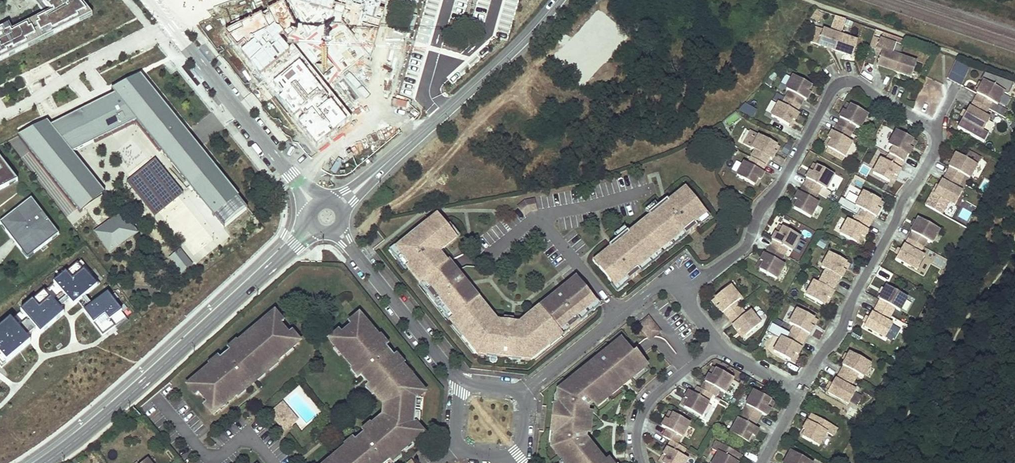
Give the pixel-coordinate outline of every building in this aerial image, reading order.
[(43,40),(93,15),(80,0),(33,0),(36,3),(39,6),(45,14),(33,21),(43,40)] [(316,148),(351,120),(302,54),(340,26),(371,58),(388,0),(294,0),(227,34),(316,148)] [(33,21),(12,31),(9,25),(0,29),(0,61),(43,40),(33,21)] [(835,51),(840,36),(816,27),(810,43),(835,51)] [(857,42),(840,36),(835,51),(852,57),(857,42)] [(877,67),(911,78),(916,63),(882,52),(877,67)] [(955,60),(947,78),(962,85),(970,67),(955,60)] [(789,92),(785,98),(799,106),(803,99),(805,100),(809,93),(805,91),(809,84),(792,74),(784,89),(789,92)] [(47,122),(18,136),(79,215),(105,195),(74,156),(138,125),(163,155),(189,134),(141,75),(111,90),(115,94),(51,126),(47,122)] [(978,95),(970,108),(969,108),(961,121),(982,132),(989,119),(984,116),(991,102),(997,106),(1004,92),(984,81),(976,94),(978,95)] [(1000,103),(1006,106),(1011,97),(1004,94),(1000,103)] [(799,106),(785,98),(781,105),(777,103),(769,117),(786,126),(790,119),(793,121),(797,114),(796,113),(799,106)] [(753,117),(757,108),(744,104),(741,113),(753,117)] [(837,126),(851,133),(854,127),(859,129),(867,115),(850,105),(846,113),(843,111),(839,118),(840,119),(837,126)] [(847,140),(851,133),(837,126),(833,132),(831,132),(827,139),(831,141),(827,148),(843,157),(852,143),(847,140)] [(741,143),(754,151),(751,158),(765,166),(769,159),(770,159),(774,152),(771,150),(775,143),(749,129),(741,143)] [(892,148),(888,155),(902,162),(906,156),(908,156),(912,149),(908,147),(912,140),(895,130),(887,145),(892,148)] [(189,134),(163,155),(179,175),(204,154),(189,134)] [(970,150),(966,157),(978,164),(981,157),(970,150)] [(204,154),(179,175),(190,189),(216,169),(204,154)] [(950,168),(942,182),(941,181),(934,194),(954,206),(962,193),(956,189),(964,176),(969,179),(977,166),(956,154),(949,167),(950,168)] [(902,162),(888,155),(885,161),(880,159),(872,173),(889,182),(893,175),(896,177),(900,170),(899,169),(902,162)] [(9,185),(7,180),(14,177),(0,158),(0,190),(9,185)] [(765,166),(751,158),(747,164),(742,162),(734,176),(751,186),(755,178),(759,180),(763,173),(761,172),(765,166)] [(129,185),(156,218),(184,195),(157,162),(129,185)] [(803,187),(817,194),(821,188),(826,190),(834,175),(817,166),(813,174),(809,172),(805,179),(807,180),(803,187)] [(216,169),(190,189),(216,221),(241,200),(216,169)] [(7,180),(9,185),(18,181),(14,177),(7,180)] [(814,201),(817,194),(803,187),(799,193),(798,193),(794,200),(797,202),(793,209),(810,218),(818,204),(814,201)] [(685,190),(681,193),(685,199),(690,195),(685,190)] [(859,209),(856,216),(870,224),(874,217),(875,218),(879,210),(876,208),(880,201),(863,192),(855,206),(859,209)] [(603,264),(598,268),(614,288),(625,278),(628,282),(640,273),(637,269),(682,233),(685,237),(697,227),(694,224),(705,215),(690,195),(685,199),(681,193),(668,203),(669,204),(664,208),(661,204),(648,215),(650,217),(629,234),(627,232),(614,242),(617,245),(612,249),(611,249),(598,259),(603,264)] [(24,204),(30,211),(37,206),(31,199),(24,204)] [(534,200),(525,202),(518,207),(524,215),(529,211),(536,210),(534,200)] [(24,204),(6,218),(12,225),(5,230),(14,242),(21,251),(28,246),(34,254),(52,240),(46,232),(53,227),(37,206),(30,211),(24,204)] [(960,208),(957,220),(968,223),(971,211),(960,208)] [(124,214),(97,234),(111,254),(138,234),(124,214)] [(694,224),(697,227),(708,219),(705,215),(694,224)] [(870,224),(856,216),(852,223),(847,220),(839,234),(856,244),(860,236),(864,238),(868,231),(866,230),(870,224)] [(5,230),(12,225),(6,218),(0,223),(0,224),(5,230)] [(490,314),(468,287),(464,290),(461,286),(465,283),(460,277),(456,280),(453,276),(457,273),(448,262),(443,265),(436,255),(440,252),(444,249),(442,247),(446,244),(447,246),(455,240),(439,219),(431,225),(429,222),(396,249),(409,266),(407,268),(420,285),(424,281),(430,289),(426,292),(435,303),(438,300),(465,333),(461,336),(477,355),(487,356),(487,353),(500,354),(500,358),(508,359),(508,355),(521,357),(521,360),(530,361),(550,346),(546,342),(566,326),(569,330),(580,321),(577,318),(595,303),(575,278),(564,288),(567,292),(563,295),(560,291),(526,318),(527,320),(524,323),(523,328),(514,327),(514,328),(507,327),(508,323),(499,322),(499,325),(493,325),(487,317),(490,314)] [(912,233),(905,246),(903,246),(896,259),(916,270),(924,257),(918,254),(926,241),(932,244),(939,230),(918,219),(911,232),(912,233)] [(46,232),(52,240),(59,234),(53,227),(46,232)] [(769,248),(783,256),(787,249),(792,252),(800,237),(783,228),(779,235),(775,233),(771,240),(773,241),(769,248)] [(637,269),(640,273),(685,237),(682,233),(637,269)] [(206,234),(193,244),(203,257),(217,247),(206,234)] [(21,251),(27,259),(34,254),(28,246),(21,251)] [(780,263),(783,256),(769,248),(765,255),(764,254),(760,261),(763,263),(759,271),(776,280),(784,265),(780,263)] [(181,252),(172,259),(183,274),(193,266),(181,252)] [(443,265),(448,262),(440,252),(436,255),(443,265)] [(825,270),(821,277),(835,285),(839,278),(840,279),(844,271),(841,270),(845,262),(828,253),(820,268),(825,270)] [(603,264),(598,259),(594,262),(598,268),(603,264)] [(50,287),(59,297),(62,294),(69,301),(73,306),(76,304),(84,297),(99,284),(81,260),(50,287)] [(835,285),(821,277),(817,284),(813,281),(805,296),(822,305),(826,298),(829,299),(833,292),(832,292),(835,285)] [(617,291),(628,282),(625,278),(614,288),(617,291)] [(420,285),(426,292),(430,289),(424,281),(420,285)] [(728,319),(741,308),(736,303),(740,299),(730,286),(715,299),(720,305),(717,307),(722,314),(724,313),(728,319)] [(879,300),(871,313),(870,313),(862,326),(883,338),(890,324),(885,321),(892,308),(898,311),(905,298),(885,286),(877,299),(879,300)] [(59,297),(50,287),(16,316),(24,325),(29,321),(36,329),(40,334),(63,315),(59,310),(53,302),(59,297)] [(59,297),(53,302),(59,310),(69,301),(62,294),(59,297)] [(107,294),(82,313),(101,337),(127,319),(107,294)] [(92,306),(84,297),(76,304),(83,312),(92,306)] [(720,305),(715,299),(712,301),(717,307),(720,305)] [(435,303),(461,336),(465,333),(438,300),(435,303)] [(598,307),(595,303),(577,318),(580,321),(598,307)] [(746,315),(741,308),(728,319),(733,325),(732,326),(737,332),(740,330),(746,336),(760,324),(750,311),(746,315)] [(794,326),(790,333),(804,341),(808,334),(809,335),(813,328),(810,326),(814,319),(797,310),(789,324),(794,326)] [(281,324),(273,314),(266,320),(269,323),(265,326),(263,325),(252,334),(251,333),(252,334),(249,337),(248,335),(238,344),(237,343),(236,343),(237,344),(234,347),(233,346),(228,350),(229,352),(219,359),(218,358),(213,363),(214,364),(210,368),(211,369),(200,378),(202,379),(197,383),(195,380),(188,386),(196,395),(199,394),(207,404),(205,405),(213,415),(220,410),(217,406),(222,403),(223,405),(234,395),(235,397),(235,396),(234,395),(238,392),(239,393),(249,385),(248,383),(253,379),(254,380),(259,377),(258,375),(261,372),(263,374),(273,365),(272,364),(275,361),(276,363),(276,362),(275,361),(286,352),(285,350),(289,347),(291,349),(298,344),(290,334),(288,336),(279,326),(281,324)] [(496,322),(490,314),(487,317),(493,325),(499,325),(499,322),(496,322)] [(16,316),(0,329),(0,366),(1,368),(30,343),(26,338),(18,329),(24,325),(16,316)] [(397,362),(399,361),(394,355),(392,356),(385,347),(386,346),(381,340),(380,341),(377,338),(376,339),(367,328),(366,330),(362,326),(365,323),(359,316),(350,324),(352,327),(341,335),(339,333),(330,341),(335,348),(338,346),(342,350),(340,351),(349,362),(348,363),(356,373),(358,372),(363,379),(365,377),(368,381),(366,382),(372,389),(371,390),(384,406),(386,404),(388,407),(388,416),(385,419),(383,417),(367,430),(368,431),(361,437),(363,439),(359,442),(358,440),(351,446),(350,444),(340,453),(341,454),(331,462),(388,462),(389,462),(391,462),(396,459),(395,458),(408,446),(407,445),(410,442),(411,444),(422,434),(414,423),(416,401),(424,394),(411,378),(410,379),(407,376),(409,375),(397,362)] [(659,333),(648,318),(638,326),(648,338),(654,337),(659,333)] [(18,329),(26,338),(36,329),(29,321),(24,325),(18,329)] [(569,330),(566,326),(546,342),(550,346),(569,330)] [(743,339),(746,336),(740,330),(737,332),(743,339)] [(804,341),(790,333),(786,340),(782,338),(774,352),(791,361),(795,354),(798,356),(802,349),(801,348),(804,341)] [(621,341),(614,346),(616,349),(623,344),(621,341)] [(623,344),(616,349),(614,346),(598,360),(600,362),(585,375),(582,372),(563,388),(565,390),(557,397),(552,444),(558,451),(556,453),(562,461),(563,460),(565,462),(604,462),(586,441),(585,441),(583,438),(583,434),(585,434),(587,413),(585,413),(586,408),(593,402),(594,404),(628,377),(630,379),(636,375),(634,372),(644,364),(635,354),(633,356),(623,344)] [(870,364),(850,353),(842,366),(843,367),(840,373),(853,381),(857,374),(863,378),(870,364)] [(733,379),(717,370),(713,377),(709,375),(701,390),(712,396),(715,397),(719,390),(725,394),(733,379)] [(853,381),(840,373),(836,380),(835,379),(827,393),(848,404),(855,391),(849,388),(853,381)] [(43,388),(55,380),(51,374),(39,382),(43,388)] [(701,390),(698,388),(694,395),(689,392),(685,399),(688,401),(684,408),(701,418),(709,403),(708,403),(712,396),(701,390)] [(770,400),(754,391),(746,405),(746,406),(743,413),(757,421),(761,414),(766,417),(770,409),(766,407),(770,400)] [(282,404),(279,407),(293,424),(296,420),(282,404)] [(279,407),(270,414),(284,431),(293,424),(279,407)] [(757,421),(743,413),(739,420),(738,419),(730,434),(747,443),(751,435),(754,438),(758,430),(753,427),(757,421)] [(691,424),(674,415),(670,422),(667,420),(662,428),(668,430),(664,437),(672,442),(678,445),(682,438),(683,438),(691,424)] [(837,429),(812,415),(803,430),(806,432),(802,438),(819,447),(826,433),(833,436),(837,429)] [(672,442),(664,456),(667,458),(664,462),(686,462),(688,460),(682,457),(686,450),(678,445),(672,442)] [(717,442),(712,450),(719,453),(713,462),(738,462),(742,456),(717,442)] [(791,451),(785,462),(813,462),(791,451)]
